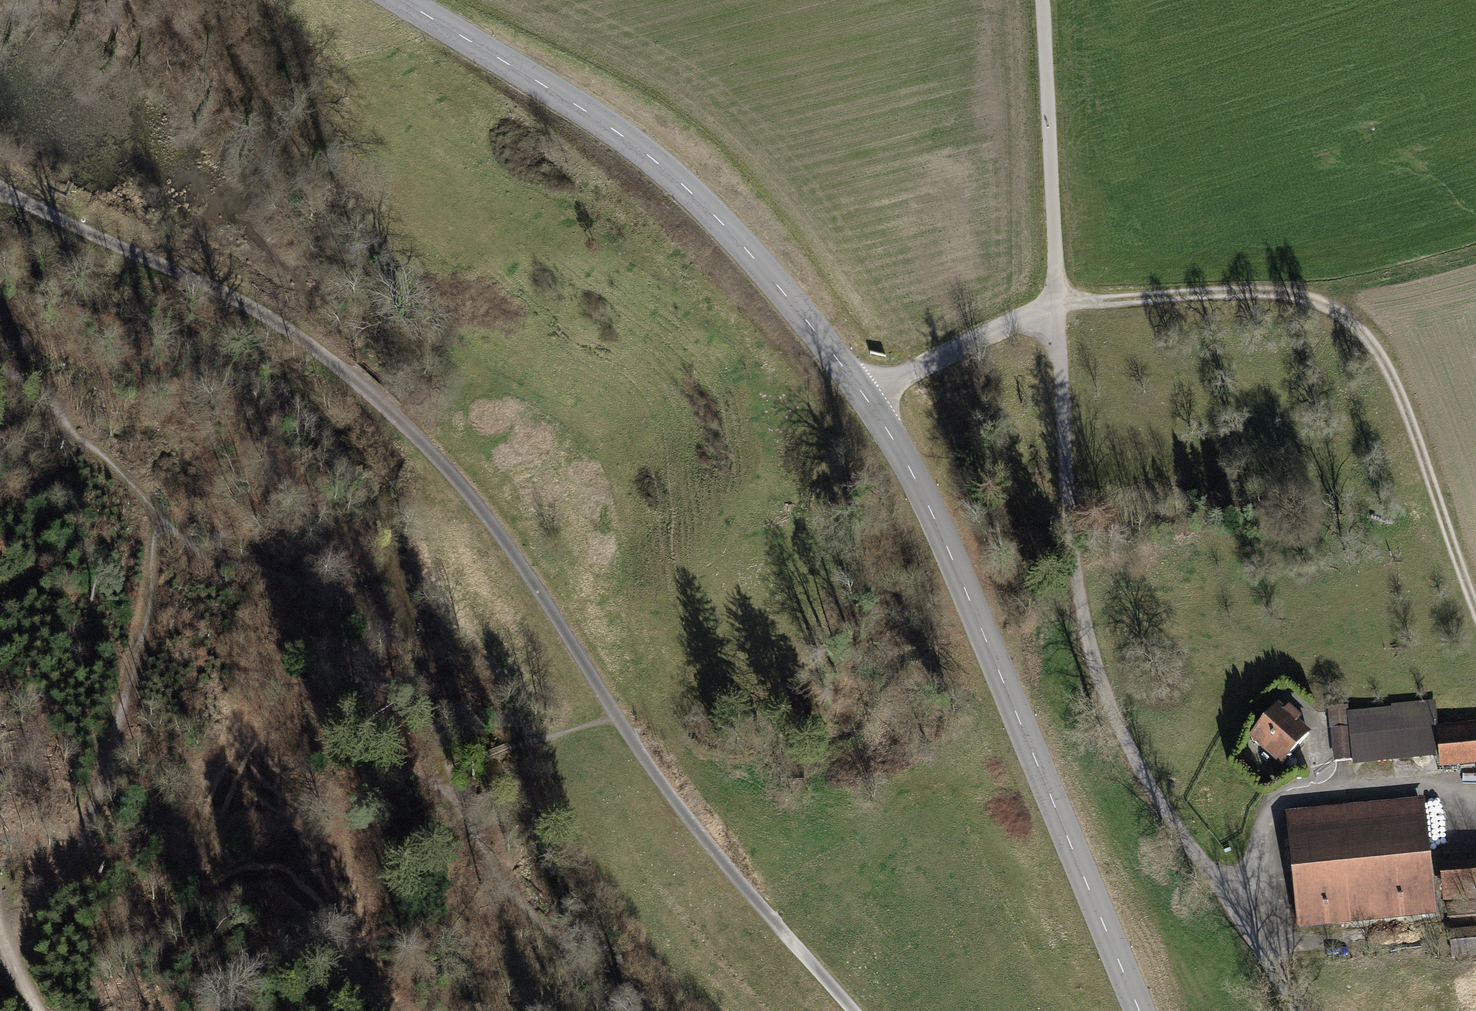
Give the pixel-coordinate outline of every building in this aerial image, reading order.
[(1435,702),(1347,711),(1348,724),(1332,726),(1332,730),(1348,728),(1352,758),(1353,765),(1444,757),(1442,734),(1441,726),(1437,725),(1435,702)] [(1307,733),(1277,707),(1251,738),(1281,764),(1307,733)] [(1346,709),(1331,710),(1332,726),(1348,724),(1347,711),(1346,709)] [(1348,728),(1332,730),(1336,760),(1352,758),(1348,728)] [(1445,766),(1475,763),(1475,730),(1442,734),(1444,757),(1445,766)] [(1313,810),(1288,813),(1299,926),(1353,921),(1352,908),(1430,901),(1421,804),(1393,807),(1395,830),(1316,837),(1313,810)] [(1447,876),(1448,896),(1475,894),(1475,874),(1447,876)] [(1448,904),(1448,916),(1475,915),(1475,903),(1448,904)] [(1451,934),(1452,954),(1475,952),(1475,931),(1451,934)]
